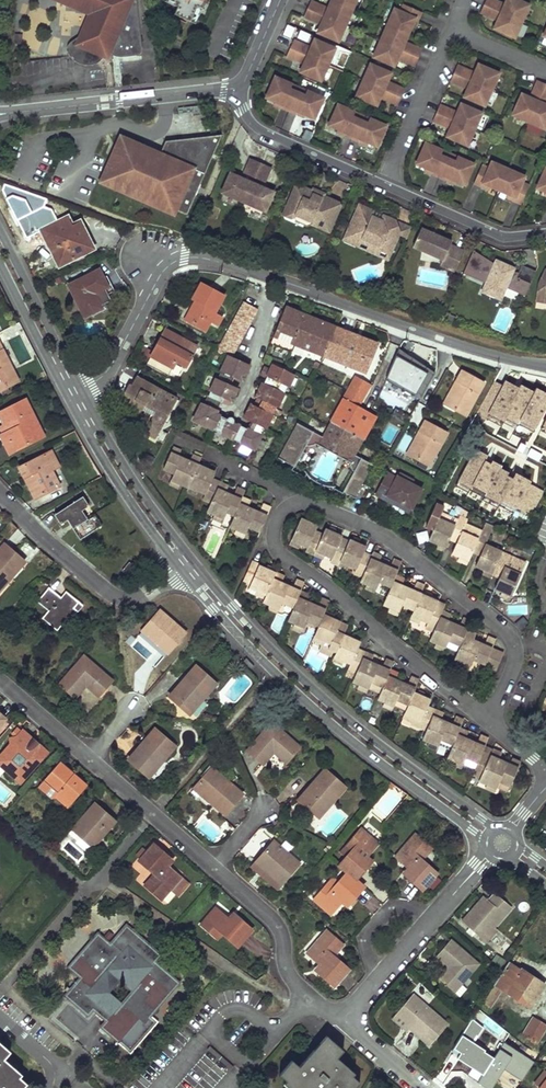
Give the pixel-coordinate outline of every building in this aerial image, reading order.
[(101,15),(96,21),(80,35),(72,41),(68,45),(67,51),(70,56),(73,60),(83,65),(88,65),(95,64),(100,61),(103,58),(106,49),(110,50),(112,55),(118,57),(135,56),(140,54),(143,50),(137,0),(66,0),(101,15)] [(202,9),(206,0),(168,0),(167,3),(177,7),(174,15),(190,22),(197,7),(202,9)] [(328,8),(326,11),(323,10),(325,7),(310,1),(303,17),(318,23),(319,20),(322,21),(321,25),(317,32),(337,41),(355,0),(331,0),(328,8)] [(516,0),(506,0),(504,4),(503,7),(500,6),(501,3),(494,0),(485,0),(480,13),(494,19),(496,16),(499,18),(497,21),(494,29),(514,38),(528,5),(516,0)] [(373,57),(393,66),(397,58),(398,55),(401,56),(400,59),(414,66),(421,50),(407,43),(405,46),(402,45),(404,42),(410,27),(414,19),(417,20),(420,12),(403,4),(400,12),(394,9),(373,57)] [(334,49),(314,40),(310,48),(309,51),(306,49),(307,46),(293,40),(286,56),(300,62),(301,59),(305,61),(303,64),(300,72),(320,81),(334,49)] [(356,97),(376,106),(379,97),(381,94),(384,96),(382,99),(397,105),(404,89),(390,83),(388,86),(385,84),(386,81),(390,73),(370,64),(356,97)] [(471,72),(457,65),(450,81),(464,87),(466,84),(469,86),(467,89),(464,97),(484,106),(498,74),(478,65),(474,73),(473,76),(470,74),(471,72)] [(291,85),(275,78),(266,98),(275,102),(282,105),(281,108),(297,115),(298,112),(306,115),(314,118),(322,98),(306,91),(304,95),(289,89),(291,85)] [(537,80),(531,95),(534,96),(532,99),(529,98),(521,94),(513,115),(545,128),(545,126),(545,105),(542,103),(544,100),(545,101),(545,84),(537,80)] [(306,91),(291,85),(289,89),(304,95),(306,91)] [(454,111),(440,104),(432,121),(447,127),(448,124),(451,125),(450,128),(446,136),(466,145),(480,113),(461,104),(457,112),(456,115),(453,114),(454,111)] [(355,112),(338,105),(329,125),(338,129),(345,132),(344,136),(359,142),(361,139),(368,142),(377,145),(386,125),(369,118),(367,123),(353,116),(355,112)] [(369,118),(355,112),(353,116),(367,123),(369,118)] [(159,155),(121,138),(102,181),(116,188),(144,200),(173,213),(175,209),(186,214),(195,195),(192,190),(190,189),(192,184),(194,185),(200,184),(221,135),(203,138),(200,144),(189,139),(165,142),(159,155)] [(443,150),(426,142),(417,163),(426,167),(433,170),(432,174),(447,180),(449,176),(456,180),(465,183),(474,163),(457,156),(455,161),(441,154),(443,150)] [(455,161),(457,156),(443,150),(441,154),(455,161)] [(244,174),(264,182),(270,167),(250,159),(244,174)] [(489,168),(481,165),(473,183),(481,187),(483,183),(490,186),(506,193),(514,197),(512,200),(520,204),(528,186),(521,182),(523,177),(491,163),(489,168)] [(265,212),(273,192),(230,173),(221,192),(265,212)] [(192,184),(190,189),(192,190),(195,195),(200,184),(194,185),(192,184)] [(314,192),(299,186),(296,187),(293,194),(302,198),(300,204),(293,202),(288,205),(283,215),(291,219),(294,218),(295,216),(311,223),(312,226),(319,229),(320,227),(330,231),(340,208),(339,204),(323,196),(322,199),(313,194),(314,192)] [(314,192),(313,194),(322,199),(323,196),(324,194),(315,190),(314,192)] [(302,198),(293,194),(288,205),(293,202),(300,204),(302,198)] [(393,224),(394,220),(382,215),(380,220),(370,215),(372,210),(361,206),(357,208),(355,212),(356,215),(353,216),(346,232),(348,236),(359,241),(359,242),(368,247),(367,250),(367,252),(375,256),(377,255),(379,249),(377,246),(381,245),(392,249),(401,230),(394,227),(393,224)] [(382,215),(372,210),(370,215),(380,220),(382,215)] [(42,231),(48,242),(56,237),(69,262),(95,249),(81,222),(73,226),(69,217),(42,231)] [(406,239),(411,228),(394,220),(393,224),(394,227),(401,230),(398,235),(406,239)] [(454,271),(463,251),(449,245),(451,243),(420,229),(413,247),(443,260),(440,265),(454,271)] [(342,241),(367,252),(367,250),(368,247),(359,242),(359,241),(348,236),(346,232),(342,241)] [(60,267),(69,262),(56,237),(48,242),(60,267)] [(387,261),(392,249),(381,245),(377,246),(379,249),(377,255),(375,256),(387,261)] [(495,262),(472,252),(463,273),(486,283),(484,286),(502,294),(505,288),(524,296),(536,271),(521,265),(518,272),(512,270),(508,268),(510,265),(501,261),(499,264),(495,262)] [(70,284),(86,315),(103,307),(102,305),(98,298),(108,293),(111,292),(103,277),(100,270),(70,284)] [(545,270),(539,284),(536,301),(545,303),(545,270)] [(107,275),(103,277),(111,292),(115,290),(107,275)] [(185,319),(205,330),(224,295),(201,283),(192,299),(197,302),(195,306),(192,304),(185,319)] [(484,286),(482,291),(500,299),(502,294),(484,286)] [(111,300),(108,293),(98,298),(102,305),(111,300)] [(227,357),(229,358),(231,355),(256,308),(244,302),(217,352),(227,357)] [(333,325),(321,354),(363,370),(375,342),(333,325)] [(146,364),(168,376),(175,363),(186,369),(197,349),(165,331),(146,364)] [(293,343),(273,335),(270,341),(291,349),(293,343)] [(19,382),(2,345),(0,346),(0,390),(19,382)] [(413,412),(432,369),(396,354),(378,398),(413,412)] [(288,386),(294,373),(275,364),(273,369),(269,368),(263,365),(260,373),(266,376),(264,382),(262,381),(259,389),(257,389),(254,395),(257,396),(262,399),(259,407),(253,404),(250,402),(247,408),(248,409),(244,417),(251,420),(247,428),(237,423),(237,424),(233,423),(234,421),(234,419),(233,418),(232,416),(229,416),(228,417),(227,418),(215,413),(221,401),(222,402),(223,397),(232,401),(236,395),(234,394),(238,387),(231,383),(234,376),(244,380),(246,374),(245,373),(250,363),(231,355),(229,358),(227,357),(218,377),(216,377),(205,402),(200,404),(193,419),(254,449),(264,427),(265,428),(273,413),(276,406),(277,406),(287,385),(288,386)] [(173,367),(169,376),(177,380),(181,370),(173,367)] [(515,370),(501,367),(479,408),(499,416),(530,430),(544,397),(532,392),(516,385),(521,372),(515,370)] [(460,368),(441,403),(453,409),(455,405),(463,409),(468,400),(470,401),(481,380),(460,368)] [(516,385),(532,392),(538,377),(521,372),(516,385)] [(131,398),(129,402),(143,409),(145,405),(155,411),(153,415),(147,427),(156,436),(176,399),(137,377),(133,384),(129,385),(125,393),(131,398)] [(353,377),(335,411),(350,419),(356,407),(368,385),(353,377)] [(262,399),(257,396),(253,404),(259,407),(262,399)] [(42,435),(26,400),(0,412),(8,430),(1,434),(9,452),(42,435)] [(455,405),(453,409),(462,415),(470,401),(468,400),(463,409),(455,405)] [(139,415),(143,409),(129,402),(126,408),(139,415)] [(145,405),(143,409),(153,415),(155,411),(145,405)] [(374,417),(356,407),(350,419),(345,429),(363,438),(374,417)] [(499,416),(479,408),(475,415),(494,425),(499,416)] [(444,430),(423,418),(404,453),(415,459),(418,454),(426,459),(431,450),(433,451),(444,430)] [(177,468),(173,479),(182,483),(189,486),(190,485),(199,465),(202,458),(193,454),(190,461),(180,456),(182,450),(174,447),(167,462),(177,468)] [(21,465),(26,476),(28,474),(39,496),(60,484),(53,468),(60,464),(52,449),(21,465)] [(418,454),(415,459),(425,464),(433,451),(431,450),(426,459),(418,454)] [(199,465),(190,485),(199,489),(207,492),(205,497),(212,500),(220,482),(214,479),(216,473),(199,465)] [(461,473),(447,466),(441,476),(456,484),(461,473)] [(410,508),(420,489),(396,476),(395,478),(386,473),(375,495),(392,504),(394,500),(410,508)] [(37,497),(39,496),(28,474),(26,476),(37,497)] [(180,487),(182,483),(173,479),(171,483),(180,487)] [(212,500),(209,509),(216,513),(225,517),(230,506),(238,509),(243,498),(245,491),(237,487),(233,495),(227,492),(229,486),(220,482),(212,500)] [(197,494),(199,489),(190,485),(189,486),(188,489),(197,494)] [(336,496),(344,500),(347,494),(339,490),(336,496)] [(68,519),(81,539),(102,525),(95,514),(88,517),(83,510),(90,506),(84,496),(56,513),(62,523),(68,519)] [(238,509),(231,525),(237,528),(246,533),(251,522),(263,528),(271,508),(262,504),(259,512),(249,508),(251,502),(243,498),(238,509)] [(394,500),(392,504),(408,512),(410,508),(394,500)] [(426,540),(433,543),(443,547),(448,537),(452,527),(435,520),(441,508),(433,504),(424,523),(433,526),(426,540)] [(456,519),(452,527),(448,537),(455,540),(449,554),(456,557),(466,561),(471,549),(474,540),(459,533),(464,522),(456,519)] [(308,551),(315,554),(317,550),(323,535),(317,532),(319,527),(302,520),(293,540),(303,544),(310,547),(308,551)] [(244,537),(246,533),(237,528),(235,533),(244,537)] [(323,535),(317,550),(327,555),(334,558),(332,562),(340,565),(342,561),(350,543),(342,539),(343,538),(326,531),(323,535)] [(478,531),(474,540),(471,549),(478,552),(472,566),(479,570),(489,574),(490,573),(498,554),(482,547),(487,535),(478,531)] [(301,548),(303,544),(293,540),(292,543),(301,548)] [(365,576),(373,557),(366,554),(368,549),(350,541),(350,543),(342,561),(352,565),(359,568),(357,572),(365,576)] [(443,547),(433,543),(431,547),(441,551),(443,547)] [(4,582),(7,584),(24,564),(5,546),(0,552),(0,587),(4,582)] [(317,550),(315,554),(326,559),(327,555),(317,550)] [(383,559),(374,554),(373,557),(365,576),(362,582),(368,586),(378,590),(383,580),(394,585),(396,579),(402,565),(395,562),(391,570),(380,565),(383,559)] [(506,558),(498,554),(490,573),(497,576),(491,590),(498,593),(508,598),(517,577),(500,570),(506,558)] [(466,561),(456,557),(454,561),(464,565),(466,561)] [(342,561),(340,565),(351,569),(352,565),(342,561)] [(252,562),(244,581),(252,585),(251,587),(258,590),(267,594),(275,574),(261,567),(261,565),(252,562)] [(136,573),(128,566),(121,574),(130,581),(136,573)] [(489,574),(479,570),(477,574),(487,578),(489,574)] [(264,601),(272,605),(281,609),(285,598),(295,602),(300,592),(303,584),(297,581),(293,588),(282,584),(284,578),(275,574),(267,594),(265,598),(264,601)] [(405,584),(396,579),(394,585),(384,607),(392,610),(400,615),(405,604),(416,608),(420,597),(424,589),(416,585),(412,594),(402,589),(405,584)] [(377,594),(378,590),(368,586),(366,590),(377,594)] [(43,619),(58,631),(69,618),(72,620),(83,606),(69,595),(64,600),(49,589),(38,602),(49,611),(43,619)] [(258,590),(256,594),(265,598),(267,594),(258,590)] [(288,621),(294,624),(304,628),(309,617),(319,622),(322,617),(328,603),(319,600),(316,608),(306,603),(309,597),(300,592),(295,602),(288,621)] [(508,598),(498,593),(497,597),(506,601),(508,598)] [(443,608),(420,597),(416,608),(412,617),(421,622),(428,624),(426,628),(433,631),(440,614),(443,608)] [(183,630),(156,608),(139,629),(166,651),(183,630)] [(450,619),(440,614),(433,631),(428,642),(434,645),(444,650),(449,639),(459,643),(464,633),(468,624),(461,621),(457,630),(447,625),(450,619)] [(319,622),(313,637),(323,641),(327,643),(325,650),(335,654),(342,636),(346,627),(322,617),(319,622)] [(419,625),(421,622),(412,617),(410,621),(419,625)] [(303,632),(304,628),(294,624),(293,627),(303,632)] [(474,637),(464,633),(459,643),(452,661),(459,664),(468,669),(473,658),(484,662),(489,652),(493,644),(485,640),(480,649),(470,644),(474,637)] [(335,654),(334,656),(344,660),(351,663),(348,669),(355,672),(363,654),(356,651),(360,643),(342,636),(335,654)] [(321,645),(323,641),(313,637),(311,641),(321,645)] [(444,650),(434,645),(433,649),(443,653),(444,650)] [(499,657),(489,652),(484,662),(482,667),(493,672),(499,657)] [(373,658),(363,654),(355,672),(351,681),(359,685),(368,689),(373,678),(383,683),(388,671),(392,663),(385,659),(380,668),(370,664),(373,658)] [(62,684),(77,697),(87,685),(100,695),(113,680),(86,656),(62,684)] [(341,664),(344,660),(334,656),(333,660),(341,664)] [(468,669),(459,664),(457,668),(466,672),(468,669)] [(198,699),(212,683),(192,667),(166,697),(183,712),(196,698),(198,699)] [(383,683),(376,699),(383,703),(393,707),(398,696),(408,701),(411,695),(417,682),(409,678),(405,687),(394,682),(397,675),(388,671),(383,683)] [(366,693),(368,689),(359,685),(357,689),(366,693)] [(408,701),(403,715),(412,719),(419,722),(416,728),(424,732),(433,712),(426,709),(428,703),(411,695),(408,701)] [(186,713),(198,699),(196,698),(183,712),(186,713)] [(391,711),(393,707),(383,703),(382,706),(391,711)] [(421,739),(428,743),(437,747),(449,753),(458,731),(462,722),(453,719),(449,727),(439,722),(441,716),(433,712),(424,732),(421,739)] [(410,723),(412,719),(403,715),(401,719),(410,723)] [(284,761),(298,747),(270,723),(246,750),(261,763),(272,751),(284,761)] [(0,755),(0,761),(17,776),(21,773),(29,771),(43,755),(38,750),(39,747),(33,742),(30,744),(27,741),(31,735),(24,728),(18,735),(12,738),(14,739),(0,755)] [(162,761),(175,746),(156,729),(130,759),(148,774),(160,760),(162,761)] [(449,753),(447,759),(453,762),(462,766),(474,771),(482,753),(487,741),(479,737),(474,746),(464,741),(467,735),(458,731),(449,753)] [(435,751),(437,747),(428,743),(426,747),(435,751)] [(489,756),(482,753),(474,771),(472,775),(479,778),(478,781),(486,785),(495,789),(495,788),(505,793),(518,764),(510,760),(507,766),(498,761),(500,754),(492,750),(489,756)] [(60,759),(44,778),(57,790),(59,789),(71,800),(86,783),(60,759)] [(149,775),(162,761),(160,760),(148,774),(149,775)] [(452,766),(460,770),(462,766),(453,762),(452,766)] [(242,794),(213,768),(198,785),(212,798),(210,802),(225,814),(242,794)] [(297,799),(314,815),(327,800),(330,802),(343,787),(323,770),(297,799)] [(53,794),(57,790),(44,778),(40,782),(53,794)] [(210,802),(212,798),(198,785),(192,792),(207,805),(210,802)] [(493,794),(495,789),(486,785),(484,789),(493,794)] [(71,800),(59,789),(55,793),(68,804),(71,800)] [(71,828),(92,846),(113,820),(93,803),(71,828)] [(346,874),(353,880),(366,865),(360,860),(374,844),(359,831),(345,847),(351,851),(337,867),(346,874)] [(416,863),(425,851),(410,838),(396,854),(411,867),(402,878),(418,892),(432,876),(416,863)] [(255,860),(280,882),(297,863),(273,840),(255,860)] [(143,848),(138,854),(142,857),(140,860),(155,873),(146,885),(162,899),(171,888),(179,894),(188,883),(165,864),(171,857),(154,843),(147,851),(143,848)] [(348,903),(361,888),(353,880),(346,874),(332,889),(327,885),(314,900),(330,914),(343,899),(348,903)] [(510,906),(496,893),(489,900),(485,896),(462,921),(481,939),(492,927),(510,906)] [(223,932),(240,946),(253,931),(237,918),(232,923),(215,909),(202,926),(218,938),(223,932)] [(179,983),(155,963),(161,956),(125,925),(109,944),(97,934),(67,969),(80,980),(65,997),(87,1016),(92,1010),(98,1003),(113,1016),(107,1023),(103,1029),(130,1052),(154,1024),(148,1019),(179,983)] [(492,927),(481,939),(485,941),(495,930),(492,927)] [(317,972),(333,986),(346,970),(331,957),(341,946),(325,932),(307,953),(321,967),(317,972)] [(437,978),(452,991),(476,964),(449,940),(436,954),(448,965),(437,978)] [(509,963),(483,1002),(488,1006),(500,989),(529,1008),(544,984),(519,968),(519,969),(509,963)] [(411,994),(396,1011),(410,1023),(408,1026),(429,1044),(446,1025),(411,994)] [(98,1003),(92,1010),(107,1023),(113,1016),(98,1003)] [(410,1023),(396,1011),(391,1016),(405,1029),(408,1026),(410,1023)] [(532,1019),(521,1035),(535,1045),(545,1028),(545,1027),(532,1019)] [(358,1080),(345,1068),(348,1066),(336,1055),(342,1047),(328,1035),(315,1049),(312,1047),(298,1063),(291,1057),(278,1072),(292,1083),(289,1086),(291,1087),(351,1087),(358,1080)] [(27,1082),(14,1071),(17,1068),(5,1057),(11,1050),(0,1040),(0,1087),(22,1087),(27,1082)] [(543,1070),(533,1084),(537,1087),(545,1087),(545,1072),(543,1070)]
